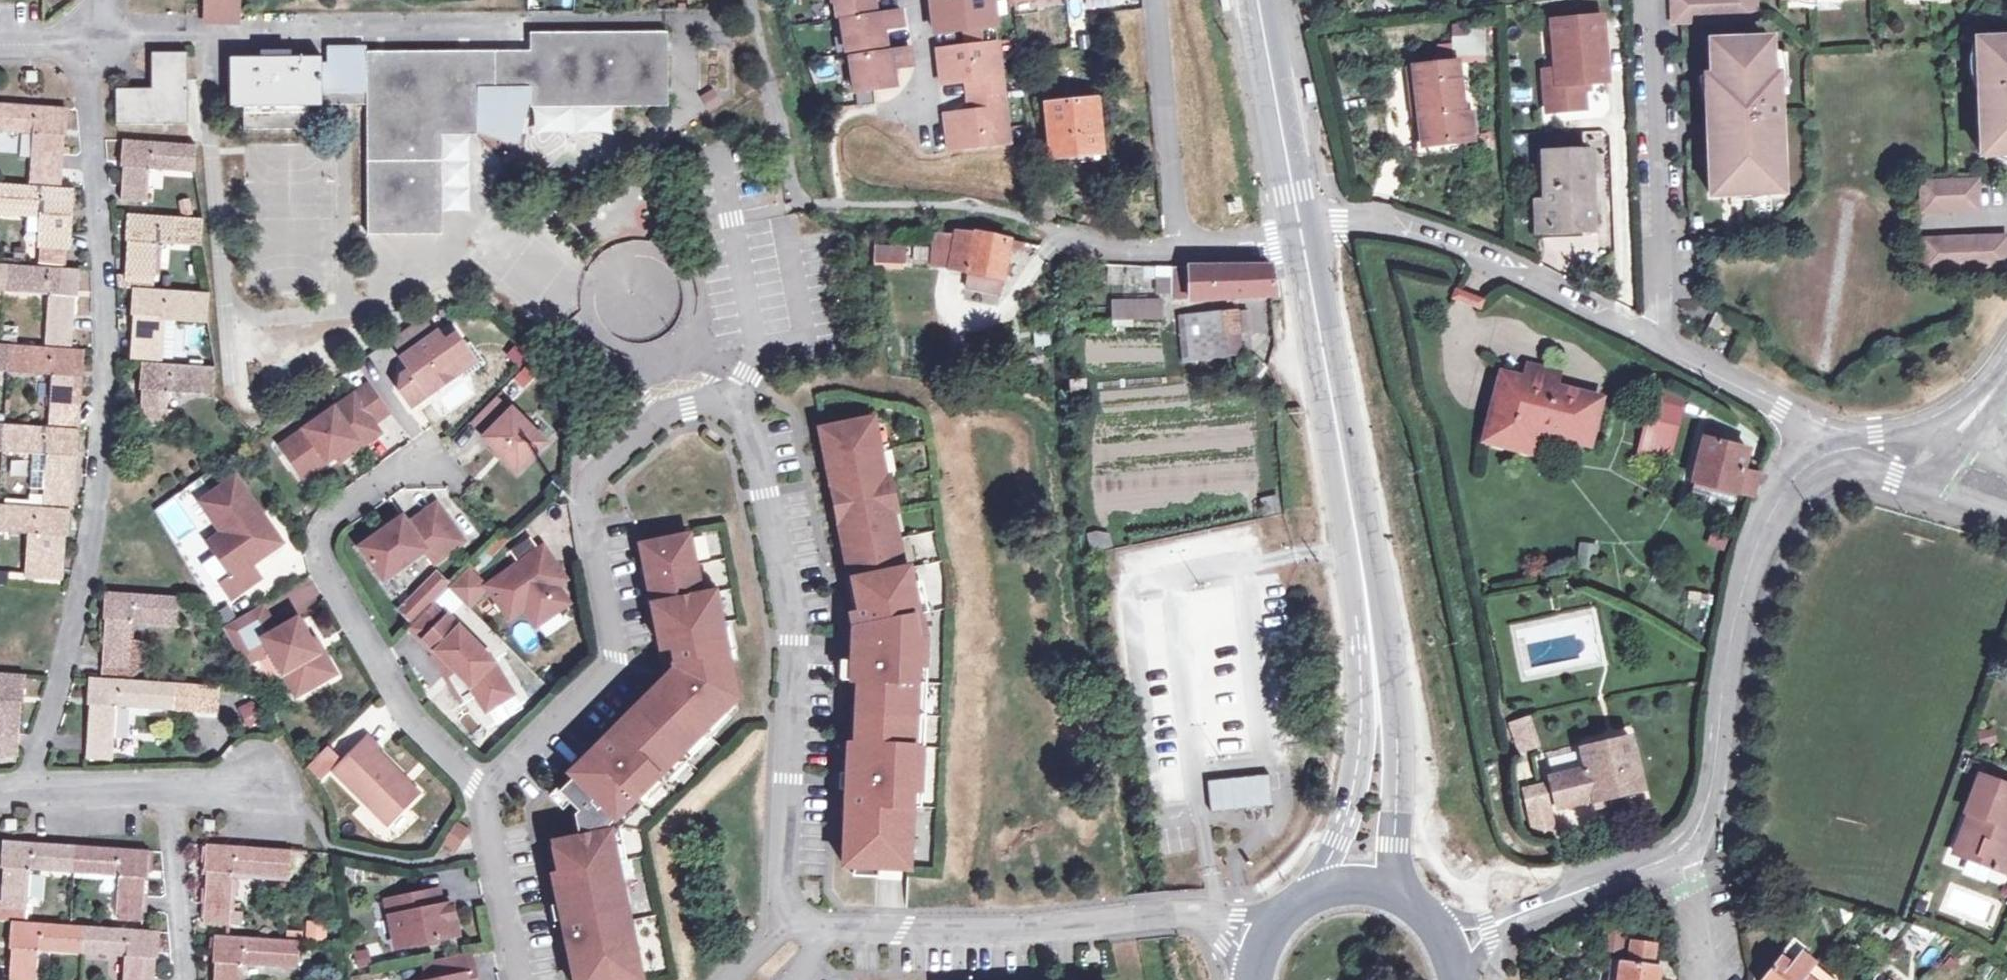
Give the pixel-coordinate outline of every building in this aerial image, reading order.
[(206,21),(239,22),(240,0),(207,0),(206,21)] [(832,2),(834,2),(837,19),(841,19),(875,13),(873,0),(831,0),(832,2)] [(934,33),(964,30),(966,45),(996,41),(993,0),(931,0),(934,33)] [(1222,11),(1234,9),(1232,0),(1220,0),(1222,11)] [(1754,22),(1753,0),(1671,0),(1672,26),(1754,22)] [(900,10),(875,13),(841,19),(846,54),(886,47),(884,30),(903,26),(900,10)] [(1605,83),(1600,17),(1553,21),(1557,71),(1545,71),(1548,111),(1582,108),(1581,84),(1605,83)] [(1454,26),(1454,53),(1482,53),(1482,27),(1454,26)] [(309,105),(348,105),(368,105),(369,234),(442,232),(441,134),(477,133),(477,129),(520,140),(529,107),(666,105),(666,33),(532,33),(531,51),(367,52),(367,51),(328,51),(328,64),(322,64),(322,57),(231,58),(232,104),(245,105),(245,128),(309,127),(309,105)] [(966,45),(936,48),(941,84),(966,81),(972,80),(974,97),(1002,93),(996,41),(966,45)] [(1975,43),(1981,157),(2001,156),(2006,150),(2006,41),(1975,43)] [(1706,97),(1710,199),(1727,199),(1736,189),(1756,188),(1766,197),(1783,196),(1780,94),(1774,94),(1772,52),(1757,53),(1756,44),(1725,45),(1725,54),(1710,55),(1712,97),(1706,97)] [(909,49),(849,58),(855,93),(895,86),(892,69),(912,66),(909,49)] [(187,122),(187,53),(153,53),(152,89),(118,89),(117,122),(187,122)] [(1414,68),(1423,146),(1474,141),(1472,114),(1465,116),(1459,63),(1414,68)] [(28,71),(28,81),(38,81),(38,71),(28,71)] [(972,80),(966,81),(968,97),(974,97),(972,80)] [(969,113),(944,115),(949,152),(1008,145),(1002,93),(974,97),(976,111),(976,112),(969,113)] [(976,111),(974,97),(968,97),(969,113),(976,111)] [(1045,106),(1052,163),(1103,157),(1097,99),(1045,106)] [(0,104),(0,130),(35,132),(33,171),(59,173),(61,134),(64,134),(66,108),(0,104)] [(196,145),(123,139),(122,166),(125,166),(122,199),(147,201),(150,168),(193,171),(196,145)] [(1482,140),(1483,151),(1492,150),(1491,139),(1482,140)] [(1474,141),(1423,146),(1418,147),(1419,158),(1475,152),(1474,141)] [(1544,154),(1546,203),(1547,232),(1591,230),(1588,153),(1544,154)] [(73,189),(73,188),(0,183),(0,210),(42,213),(40,246),(65,248),(68,215),(71,216),(73,189)] [(1977,183),(1921,186),(1922,213),(1977,210),(1977,183)] [(183,215),(191,213),(189,198),(181,200),(183,215)] [(1547,232),(1546,203),(1533,203),(1534,232),(1547,232)] [(202,218),(130,214),(128,240),(131,241),(128,280),(152,282),(155,243),(199,246),(202,218)] [(955,235),(933,234),(932,265),(949,267),(949,269),(969,273),(966,287),(1000,294),(1008,249),(1022,252),(1023,243),(990,236),(955,230),(955,235)] [(1924,243),(1925,270),(2006,266),(2006,262),(2006,239),(1924,243)] [(904,249),(876,246),(875,262),(902,264),(904,249)] [(79,269),(6,264),(0,264),(0,290),(48,294),(46,327),(73,329),(74,295),(76,295),(79,269)] [(1176,300),(1275,297),(1272,265),(1174,267),(1175,284),(1176,300)] [(1157,283),(1175,284),(1174,267),(1126,266),(1127,276),(1143,277),(1143,279),(1157,279),(1157,283)] [(208,293),(136,288),(135,313),(138,314),(135,358),(158,360),(162,316),(206,319),(208,293)] [(1482,300),(1457,290),(1454,288),(1450,299),(1478,310),(1482,300)] [(1160,302),(1112,303),(1114,325),(1131,325),(1131,318),(1161,318),(1160,302)] [(1209,312),(1177,316),(1180,361),(1229,355),(1226,334),(1247,332),(1245,312),(1210,316),(1209,312)] [(1716,317),(1708,333),(1718,338),(1726,321),(1716,317)] [(413,408),(462,373),(453,361),(468,351),(457,335),(446,343),(439,334),(403,358),(411,370),(410,377),(403,377),(401,391),(413,408)] [(81,350),(9,345),(0,344),(0,370),(52,374),(50,408),(75,410),(77,376),(80,376),(81,350)] [(453,361),(462,373),(476,363),(468,351),(453,361)] [(215,367),(142,362),(140,388),(143,388),(141,424),(165,425),(168,390),(213,392),(215,367)] [(1533,430),(1556,436),(1588,444),(1599,398),(1555,387),(1545,385),(1549,371),(1526,365),(1522,379),(1501,374),(1484,441),(1528,452),(1533,430)] [(511,402),(537,379),(527,367),(500,390),(511,402)] [(1559,373),(1549,371),(1545,385),(1555,387),(1559,373)] [(1071,399),(1074,399),(1081,399),(1086,398),(1085,380),(1070,381),(1071,399)] [(369,387),(355,396),(375,424),(389,415),(369,387)] [(1655,388),(1639,453),(1667,459),(1680,393),(1655,388)] [(355,396),(306,431),(311,438),(287,454),(305,480),(344,453),(349,458),(382,434),(375,424),(355,396)] [(496,396),(471,421),(485,435),(484,437),(517,470),(546,441),(512,408),(510,410),(496,396)] [(911,829),(912,813),(911,813),(912,797),(906,796),(907,773),(913,773),(919,669),(913,668),(909,642),(921,639),(907,570),(900,572),(870,420),(821,430),(827,461),(832,487),(838,516),(844,544),(850,575),(857,613),(848,615),(852,632),(851,653),(850,684),(856,684),(853,748),(847,748),(846,781),(844,809),(842,809),(841,828),(844,828),(842,872),(907,875),(909,829),(911,829)] [(77,429),(0,424),(0,449),(33,451),(47,452),(45,487),(44,500),(69,502),(72,454),(75,455),(77,429)] [(282,447),(287,454),(311,438),(306,431),(282,447)] [(1752,495),(1758,473),(1742,469),(1747,449),(1704,438),(1695,480),(1697,480),(1695,490),(1733,500),(1735,490),(1752,495)] [(47,452),(33,451),(31,485),(45,487),(47,452)] [(237,478),(203,503),(225,533),(210,544),(234,577),(224,584),(235,599),(263,578),(254,565),(279,548),(258,519),(264,515),(237,478)] [(69,502),(44,500),(43,507),(67,508),(69,508),(69,502)] [(30,531),(27,576),(60,578),(63,535),(66,535),(67,508),(43,507),(0,504),(0,529),(30,531)] [(404,518),(363,548),(385,578),(426,550),(433,560),(458,542),(438,514),(413,530),(404,518)] [(1728,531),(1716,527),(1711,542),(1723,547),(1728,531)] [(1092,552),(1112,547),(1109,539),(1099,541),(1097,533),(1089,535),(1092,552)] [(586,758),(570,773),(574,777),(560,791),(578,810),(576,813),(580,836),(555,841),(561,872),(555,873),(567,933),(565,934),(568,951),(571,951),(577,979),(642,979),(633,935),(636,935),(632,920),(631,920),(627,904),(622,905),(617,881),(623,879),(612,824),(737,699),(722,621),(716,622),(710,591),(701,593),(690,535),(640,544),(666,677),(659,685),(663,690),(610,743),(606,738),(586,758)] [(1595,546),(1580,545),(1578,568),(1593,569),(1595,546)] [(543,546),(486,586),(491,593),(510,619),(524,609),(536,626),(560,609),(548,592),(557,585),(543,566),(553,559),(543,546)] [(553,559),(543,566),(557,585),(566,579),(553,559)] [(486,586),(469,572),(449,589),(471,610),(491,593),(486,586)] [(410,625),(432,605),(449,589),(437,576),(398,612),(410,625)] [(292,617),(320,601),(308,581),(280,597),(292,617)] [(557,585),(548,592),(560,609),(569,603),(557,585)] [(175,623),(177,597),(105,592),(103,618),(107,619),(104,665),(129,667),(131,620),(175,623)] [(1707,597),(1689,593),(1682,631),(1700,641),(1707,597)] [(279,630),(264,604),(220,629),(236,655),(265,639),(273,652),(297,696),(337,674),(323,650),(319,652),(313,641),(300,618),(279,630)] [(432,605),(410,625),(425,642),(428,640),(472,684),(488,709),(513,693),(493,663),(449,617),(446,619),(432,605)] [(265,639),(236,655),(244,668),(273,652),(265,639)] [(317,639),(313,641),(319,652),(323,650),(317,639)] [(17,756),(20,700),(23,700),(25,675),(0,673),(0,755),(17,756)] [(116,706),(174,710),(195,711),(195,685),(175,684),(89,678),(88,704),(91,704),(87,758),(112,759),(116,706)] [(195,685),(195,711),(214,712),(215,686),(195,685)] [(245,730),(261,724),(253,702),(237,707),(245,730)] [(1536,747),(1526,721),(1512,725),(1522,752),(1536,747)] [(379,747),(367,736),(335,770),(388,822),(418,792),(376,750),(379,747)] [(1596,805),(1621,799),(1645,793),(1631,736),(1582,749),(1587,768),(1550,777),(1552,783),(1557,802),(1558,808),(1595,799),(1596,805)] [(1963,854),(2006,872),(2006,785),(1981,775),(1966,811),(1970,812),(1978,815),(1963,854)] [(1267,777),(1207,782),(1209,810),(1269,806),(1267,777)] [(1557,802),(1552,783),(1526,790),(1530,809),(1557,802)] [(1955,851),(1963,854),(1978,815),(1970,812),(1955,851)] [(203,819),(203,831),(215,831),(215,819),(203,819)] [(6,820),(6,830),(17,830),(17,820),(6,820)] [(470,828),(457,820),(444,841),(457,849),(470,828)] [(74,871),(76,845),(3,839),(5,866),(2,906),(27,908),(30,868),(74,871)] [(289,877),(291,850),(206,844),(205,870),(207,871),(204,922),(229,924),(229,921),(240,921),(241,909),(231,908),(233,873),(289,877)] [(76,845),(74,871),(118,874),(115,913),(142,915),(149,850),(76,845)] [(459,933),(454,910),(441,913),(439,904),(441,904),(439,888),(387,899),(395,933),(406,931),(409,944),(459,933)] [(452,902),(441,904),(439,904),(441,913),(454,910),(452,902)] [(326,939),(326,920),(303,920),(303,939),(326,939)] [(84,926),(13,921),(10,946),(12,947),(10,979),(36,979),(38,949),(82,952),(84,926)] [(82,952),(128,956),(126,979),(151,979),(152,957),(156,957),(158,931),(84,926),(82,952)] [(398,946),(409,944),(406,931),(395,933),(398,946)] [(278,939),(215,936),(213,961),(216,962),(215,979),(240,979),(241,963),(297,967),(299,933),(279,932),(278,939)] [(1619,979),(1660,979),(1662,965),(1654,964),(1658,943),(1639,940),(1635,961),(1622,959),(1619,977),(1619,979)] [(1801,950),(1791,962),(1781,955),(1759,979),(1805,979),(1808,977),(1819,963),(1801,950)] [(470,951),(426,961),(430,979),(466,979),(465,975),(474,973),(470,951)] [(1619,977),(1622,959),(1613,958),(1610,976),(1619,977)]
